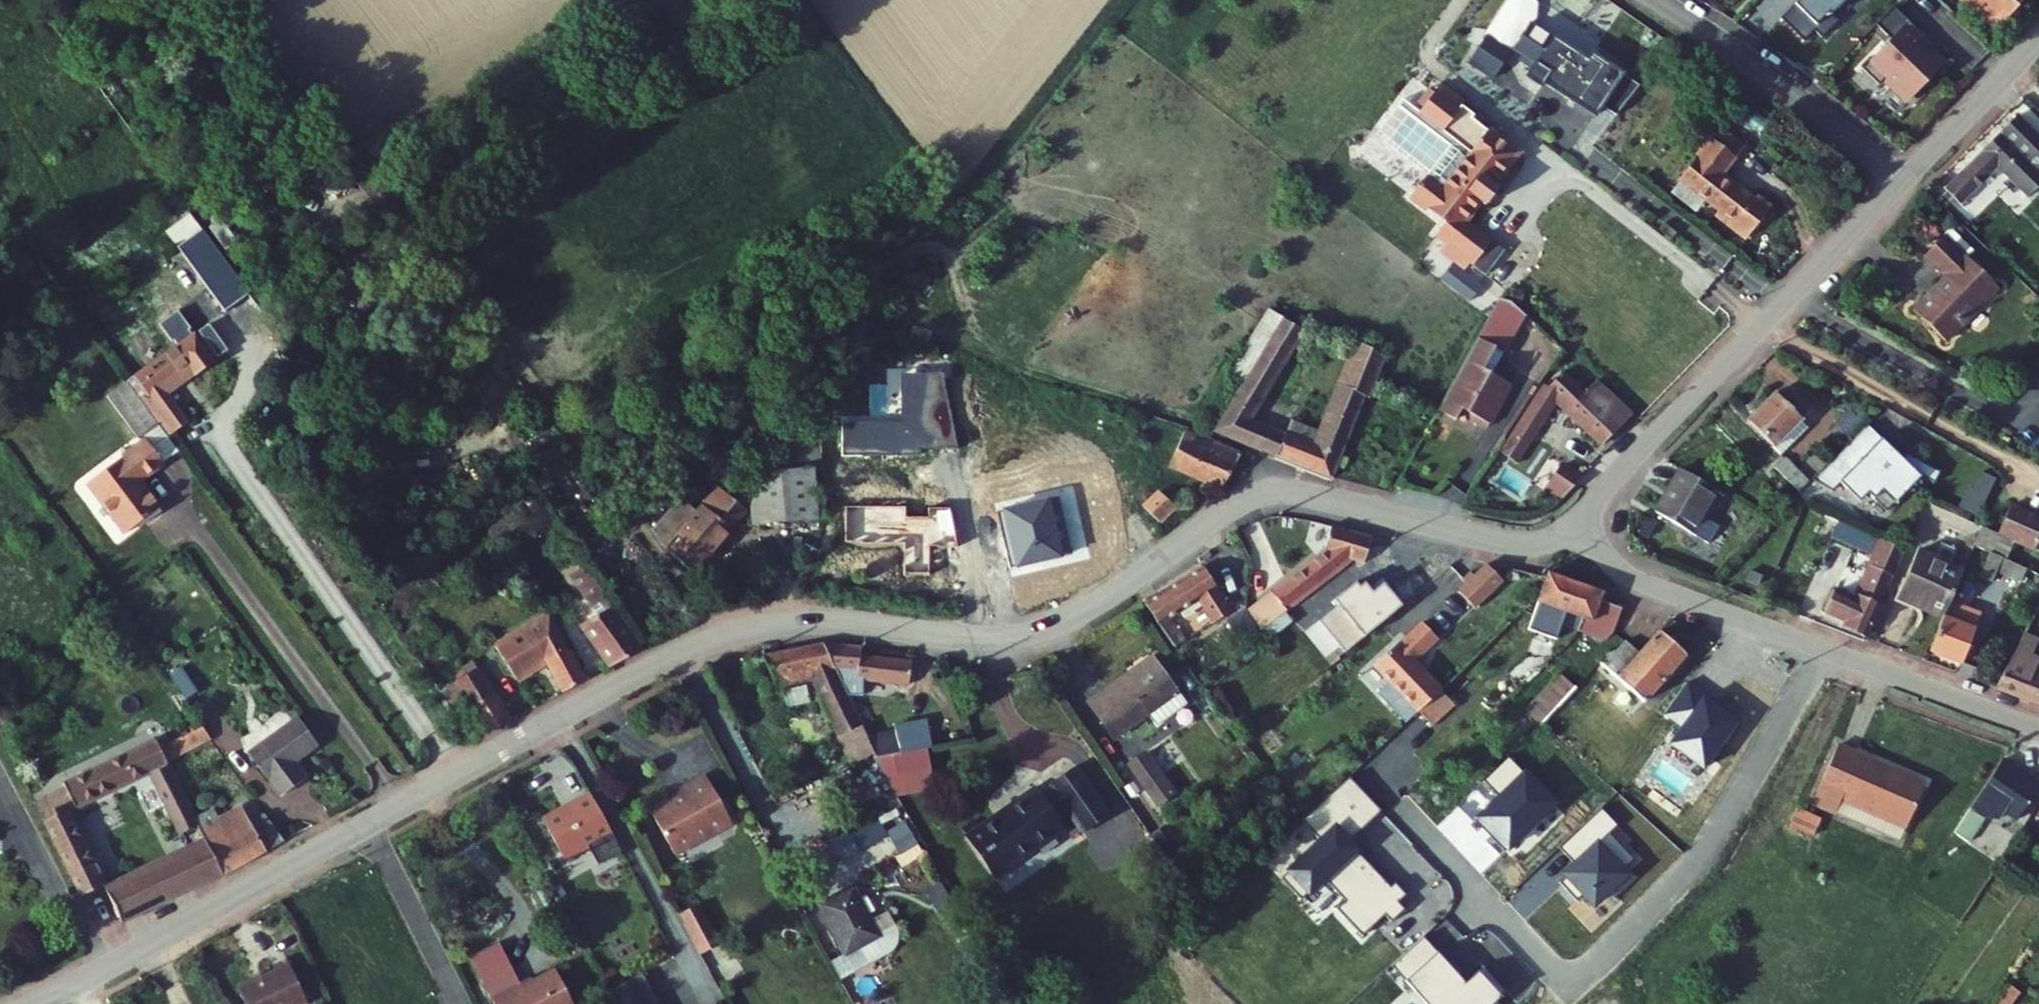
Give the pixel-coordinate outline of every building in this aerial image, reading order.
[(1531,79),(1529,82),(1543,91),(1545,88),(1564,100),(1598,122),(1606,109),(1618,117),(1641,87),(1626,77),(1593,56),(1588,63),(1555,42),(1532,28),(1537,19),(1538,6),(1535,2),(1533,0),(1513,0),(1511,1),(1487,38),(1468,64),(1494,82),(1510,59),(1534,74),(1531,79)] [(1796,7),(1819,30),(1826,37),(1842,20),(1836,14),(1850,0),(1803,0),(1796,7)] [(1957,1),(2002,41),(2038,0),(1958,0),(1957,1)] [(1819,30),(1796,7),(1785,18),(1808,41),(1819,30)] [(1878,27),(1893,41),(1870,65),(1864,71),(1880,86),(1886,80),(1910,103),(1942,69),(1946,64),(1935,53),(1930,58),(1917,46),(1924,38),(1894,10),(1887,18),(1878,27)] [(1464,250),(1504,281),(1523,257),(1484,226),(1498,207),(1504,212),(1518,194),(1513,190),(1536,160),(1491,124),(1494,121),(1458,93),(1454,98),(1449,94),(1437,109),(1443,113),(1439,118),(1482,152),(1453,188),(1446,183),(1431,202),(1465,230),(1457,240),(1467,247),(1464,250)] [(1423,106),(1395,142),(1446,183),(1453,188),(1482,152),(1439,118),(1423,106)] [(1572,147),(1585,125),(1558,111),(1546,132),(1572,147)] [(1957,189),(1984,217),(2021,181),(2038,198),(2038,196),(2038,129),(2029,119),(1957,189)] [(1723,132),(1714,143),(1737,161),(1745,150),(1723,132)] [(1714,143),(1682,184),(1737,227),(1734,231),(1749,242),(1773,212),(1758,200),(1755,204),(1723,178),(1737,161),(1714,143)] [(203,215),(181,231),(241,313),(263,297),(203,215)] [(1926,318),(1957,347),(2009,292),(1956,242),(1937,263),(1959,283),(1926,318)] [(1487,316),(1511,328),(1524,304),(1512,292),(1501,288),(1487,316)] [(1245,380),(1210,432),(1257,450),(1272,426),(1252,417),(1306,329),(1284,317),(1271,307),(1230,373),(1245,380)] [(1511,328),(1487,316),(1478,333),(1441,407),(1438,413),(1456,422),(1461,411),(1474,417),(1471,421),(1488,429),(1510,385),(1482,371),(1494,349),(1499,351),(1511,328)] [(198,321),(131,371),(161,411),(172,427),(193,412),(175,387),(167,377),(193,358),(199,366),(218,351),(212,342),(220,336),(208,321),(202,326),(198,321)] [(1286,431),(1277,457),(1331,479),(1366,392),(1372,394),(1387,355),(1357,338),(1317,427),(1293,420),(1286,431)] [(193,358),(167,377),(175,387),(200,368),(199,366),(193,358)] [(161,411),(131,371),(111,385),(140,426),(161,411)] [(1603,447),(1632,417),(1597,382),(1585,393),(1563,372),(1548,388),(1546,386),(1501,455),(1515,465),(1555,402),(1603,447)] [(1747,421),(1776,448),(1814,409),(1791,386),(1781,396),(1776,392),(1747,421)] [(784,421),(784,472),(795,472),(795,421),(784,421)] [(795,421),(795,472),(813,472),(813,421),(795,421)] [(813,421),(813,472),(821,472),(821,431),(825,421),(813,421)] [(1868,423),(1850,443),(1815,479),(1835,491),(1843,482),(1863,501),(1870,493),(1890,511),(1924,476),(1937,483),(1943,472),(1910,453),(1903,460),(1895,452),(1897,450),(1884,438),(1868,423)] [(1272,426),(1257,450),(1277,457),(1286,431),(1272,426)] [(148,428),(88,469),(124,522),(159,499),(139,470),(165,453),(148,428)] [(1190,437),(1175,469),(1201,477),(1198,484),(1211,490),(1226,481),(1238,451),(1206,438),(1204,442),(1190,437)] [(1812,482),(1788,459),(1778,470),(1802,493),(1812,482)] [(1566,461),(1551,481),(1566,493),(1584,475),(1566,461)] [(1658,511),(1692,530),(1717,488),(1683,469),(1658,511)] [(748,472),(748,502),(748,523),(813,523),(813,472),(795,472),(784,472),(748,472)] [(1551,481),(1548,485),(1562,497),(1566,493),(1551,481)] [(708,508),(701,501),(671,533),(697,557),(748,502),(730,485),(708,508)] [(686,488),(658,516),(671,533),(701,501),(686,488)] [(1162,491),(1144,507),(1158,523),(1176,507),(1162,491)] [(1916,526),(1956,545),(1967,522),(1927,503),(1916,526)] [(487,524),(502,544),(526,525),(511,505),(487,524)] [(2038,549),(2038,546),(2038,517),(2011,505),(1999,532),(2038,549)] [(1843,625),(1866,635),(1904,549),(1839,520),(1830,537),(1871,556),(1856,594),(1835,586),(1823,610),(1845,619),(1843,625)] [(1372,537),(1334,524),(1327,548),(1354,559),(1364,563),(1372,537)] [(2019,586),(2025,568),(2000,560),(2008,539),(1978,528),(1972,545),(1990,552),(1982,573),(2019,586)] [(1346,565),(1354,559),(1327,548),(1247,607),(1264,631),(1346,565)] [(1899,596),(1947,614),(1952,600),(1965,567),(1917,549),(1899,596)] [(577,574),(596,601),(613,589),(593,563),(577,574)] [(1473,612),(1503,585),(1483,564),(1454,592),(1473,612)] [(1205,568),(1144,606),(1179,650),(1189,642),(1172,618),(1202,598),(1220,624),(1236,612),(1205,568)] [(1552,574),(1537,615),(1576,629),(1579,618),(1568,615),(1573,602),(1564,599),(1571,581),(1552,574)] [(1600,591),(1571,581),(1564,599),(1573,602),(1568,615),(1579,618),(1576,629),(1600,637),(1613,625),(1619,607),(1597,601),(1600,591)] [(1365,636),(1386,618),(1356,582),(1334,599),(1338,604),(1321,619),(1347,650),(1365,636)] [(613,589),(596,601),(604,614),(589,624),(614,663),(650,643),(613,589)] [(1933,649),(1964,661),(1983,612),(1952,600),(1947,614),(1933,649)] [(556,670),(566,688),(589,675),(562,627),(510,656),(527,686),(556,670)] [(1413,627),(1374,664),(1375,665),(1395,647),(1399,650),(1413,637),(1429,655),(1415,667),(1438,692),(1443,686),(1428,670),(1437,661),(1424,648),(1425,647),(1426,646),(1427,645),(1428,641),(1428,637),(1427,633),(1425,631),(1424,630),(1421,628),(1419,627),(1416,627),(1413,627)] [(1618,675),(1646,700),(1689,653),(1661,628),(1640,652),(1618,675)] [(2038,702),(2038,659),(2038,660),(2031,658),(2038,638),(2026,633),(1998,687),(2038,702)] [(1395,647),(1375,665),(1415,712),(1438,692),(1415,667),(1429,655),(1413,637),(1399,650),(1395,647)] [(1606,664),(1618,675),(1640,652),(1627,640),(1606,664)] [(838,643),(776,648),(787,669),(785,692),(837,691),(854,732),(873,724),(850,670),(838,643)] [(875,648),(838,643),(850,670),(872,672),(872,678),(924,684),(928,659),(875,653),(875,648)] [(1155,654),(1091,699),(1118,736),(1181,690),(1155,654)] [(480,663),(457,676),(489,730),(511,717),(480,663)] [(186,665),(173,673),(190,699),(206,688),(200,680),(197,682),(186,665)] [(306,718),(256,754),(287,797),(311,779),(300,764),(326,746),(306,718)] [(203,723),(161,743),(170,760),(216,739),(203,723)] [(950,723),(876,731),(885,752),(930,746),(954,743),(950,723)] [(876,731),(873,724),(854,732),(866,761),(885,752),(876,731)] [(158,735),(64,779),(77,803),(150,769),(179,825),(197,816),(170,760),(161,743),(158,735)] [(1899,767),(1837,740),(1813,795),(1837,806),(1843,793),(1906,820),(1922,783),(1896,772),(1899,767)] [(930,746),(885,752),(898,781),(933,776),(930,746)] [(1125,765),(1150,812),(1173,799),(1148,753),(1125,765)] [(2006,761),(2002,758),(1952,835),(1956,838),(1970,847),(1985,824),(2000,819),(2007,809),(2018,816),(2038,783),(2038,781),(2006,761)] [(678,790),(660,799),(683,844),(742,815),(719,767),(691,780),(694,785),(683,791),(678,790)] [(988,831),(971,841),(998,884),(1042,856),(1038,850),(1068,831),(1077,825),(1089,843),(1117,826),(1086,776),(1058,794),(1061,800),(1049,807),(1042,796),(1008,817),(1012,823),(991,836),(988,831)] [(37,792),(48,817),(69,807),(77,803),(64,779),(37,792)] [(1629,786),(1601,835),(1623,847),(1651,799),(1629,786)] [(616,854),(582,793),(565,802),(568,807),(537,824),(556,859),(580,846),(591,867),(616,854)] [(1906,820),(1843,793),(1837,806),(1900,833),(1906,820)] [(202,827),(206,834),(221,866),(288,830),(266,802),(251,809),(245,795),(231,802),(240,820),(221,830),(216,820),(202,827)] [(48,817),(42,820),(83,888),(104,877),(69,807),(48,817)] [(1797,810),(1790,828),(1815,837),(1821,819),(1797,810)] [(179,825),(169,830),(179,848),(206,834),(202,827),(197,816),(179,825)] [(1008,817),(988,831),(991,836),(1012,823),(1008,817)] [(984,824),(967,835),(971,841),(988,831),(984,824)] [(1068,831),(1038,850),(1042,856),(1071,837),(1068,831)] [(179,848),(127,874),(142,905),(221,866),(206,834),(179,848)] [(127,874),(108,884),(123,915),(142,905),(127,874)] [(864,884),(830,901),(854,949),(888,932),(864,884)] [(714,889),(691,902),(712,941),(736,929),(714,889)] [(521,987),(500,944),(472,959),(493,1001),(521,987)] [(649,975),(635,949),(605,965),(620,991),(649,975)] [(273,967),(276,974),(240,990),(247,1003),(309,1003),(289,960),(273,967)] [(556,970),(521,987),(493,1001),(494,1003),(573,1003),(556,970)] [(649,975),(620,991),(627,1003),(662,1003),(661,1003),(664,1002),(649,975)] [(2019,994),(2007,986),(1996,1003),(2013,1003),(2019,994)]
